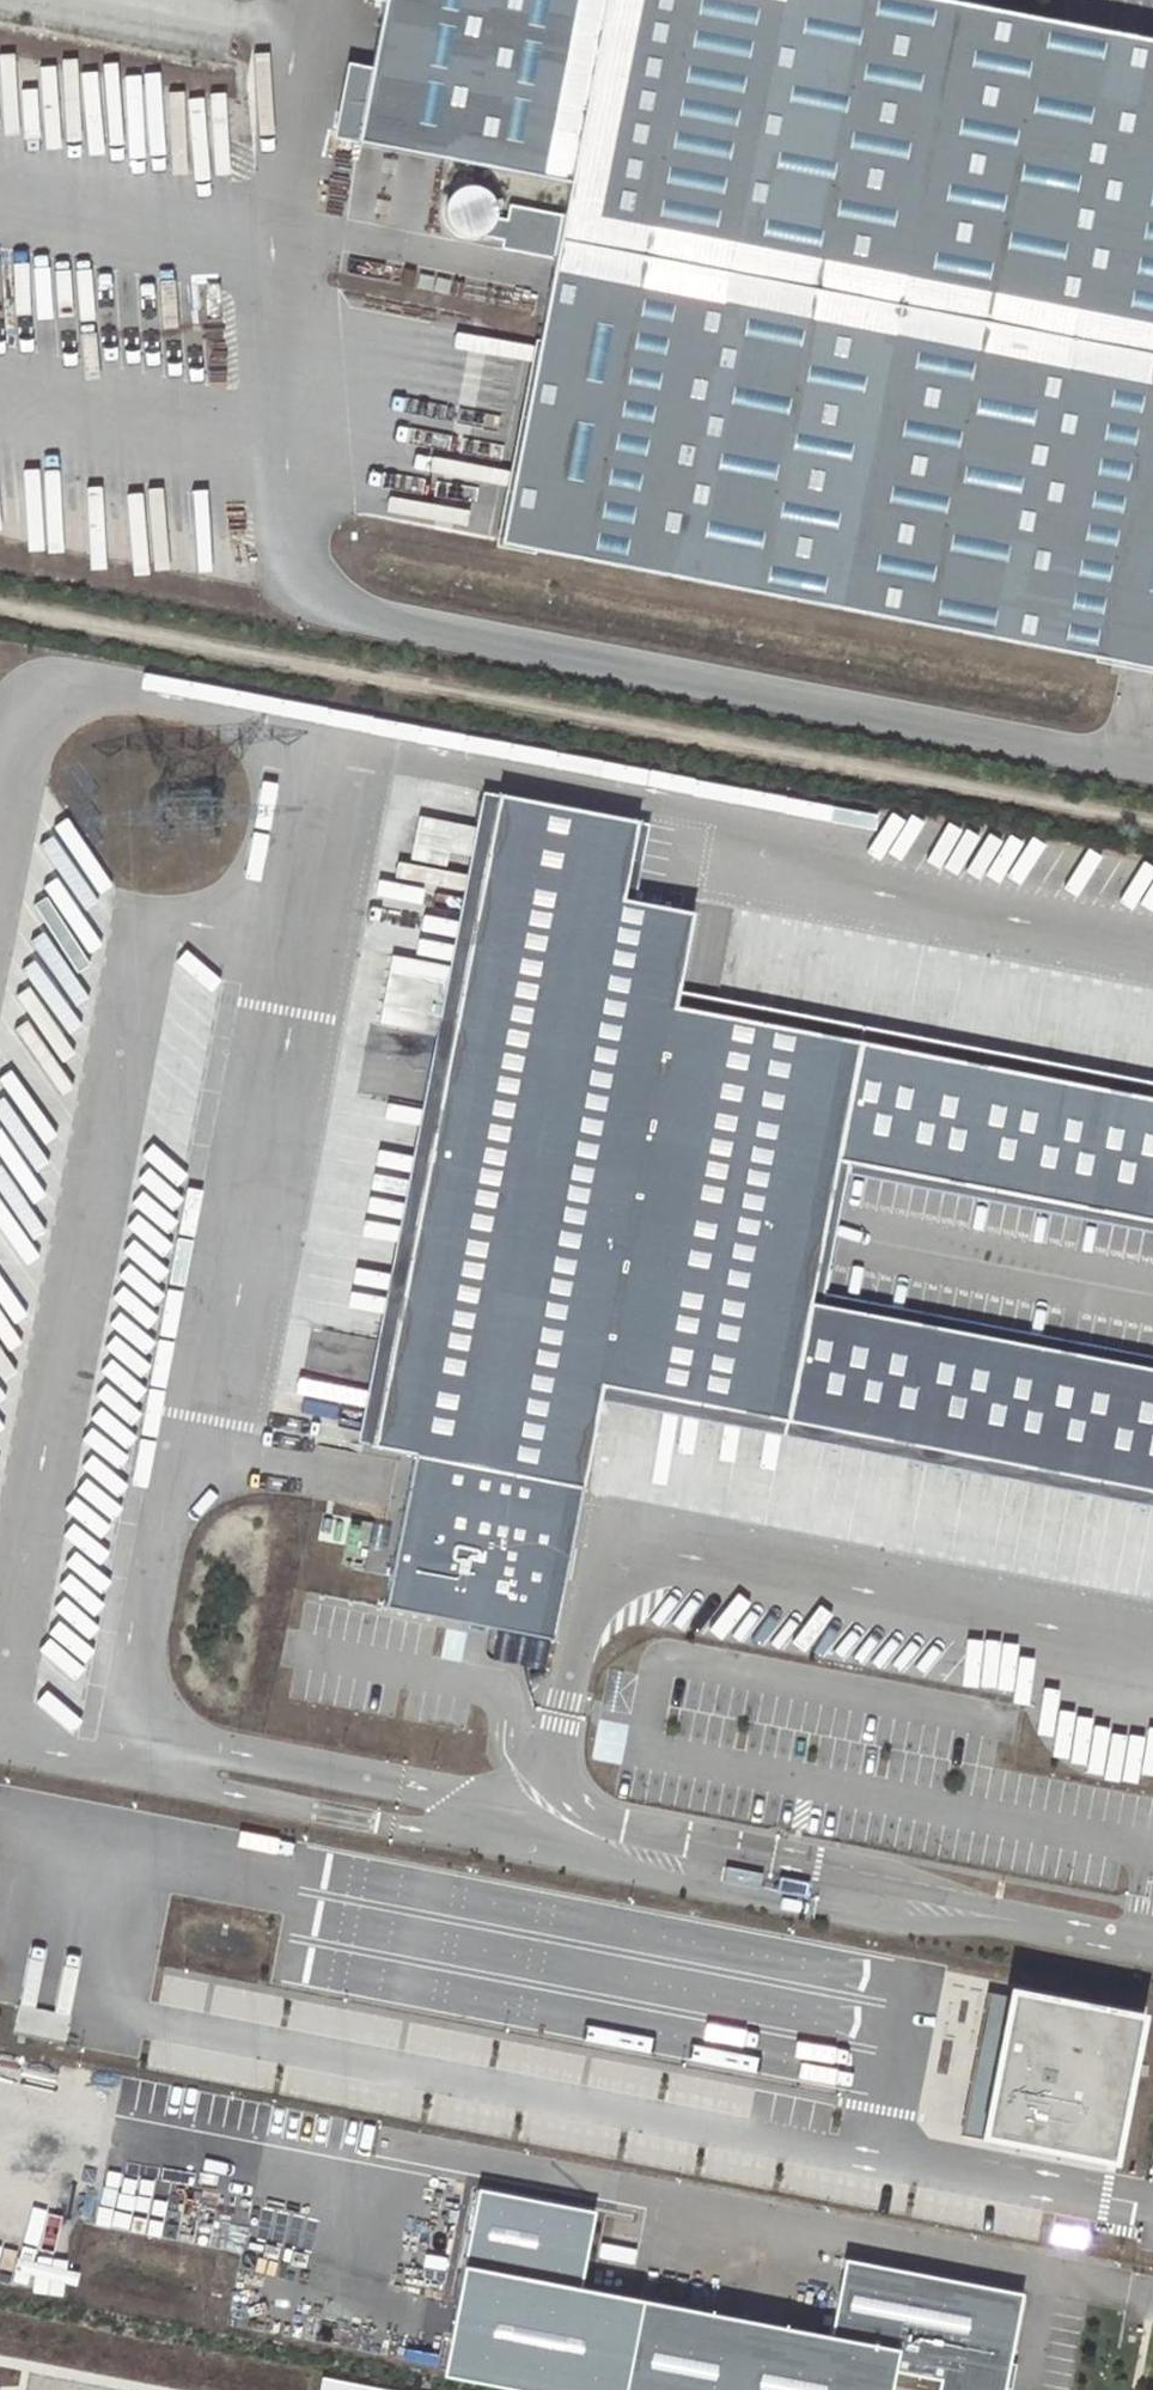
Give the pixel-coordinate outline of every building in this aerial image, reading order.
[(383,3),(371,75),(345,71),(332,143),(567,191),(603,0),(363,0),(383,3)] [(498,549),(1152,674),(1152,45),(916,0),(603,0),(567,191),(498,549)] [(493,793),(369,1439),(410,1449),(381,1606),(549,1635),(597,1380),(1152,1489),(1152,1366),(807,1299),(837,1155),(1152,1219),(1152,1093),(671,1001),(689,908),(619,898),(634,818),(493,793)] [(1125,2010),(986,1983),(957,2138),(1095,2163),(1125,2010)] [(1022,2293),(844,2258),(830,2335),(577,2286),(584,2211),(468,2189),(430,2369),(535,2389),(889,2389),(893,2370),(939,2378),(937,2389),(1003,2389),(1022,2293)] [(317,2376),(314,2389),(389,2389),(317,2376)]
